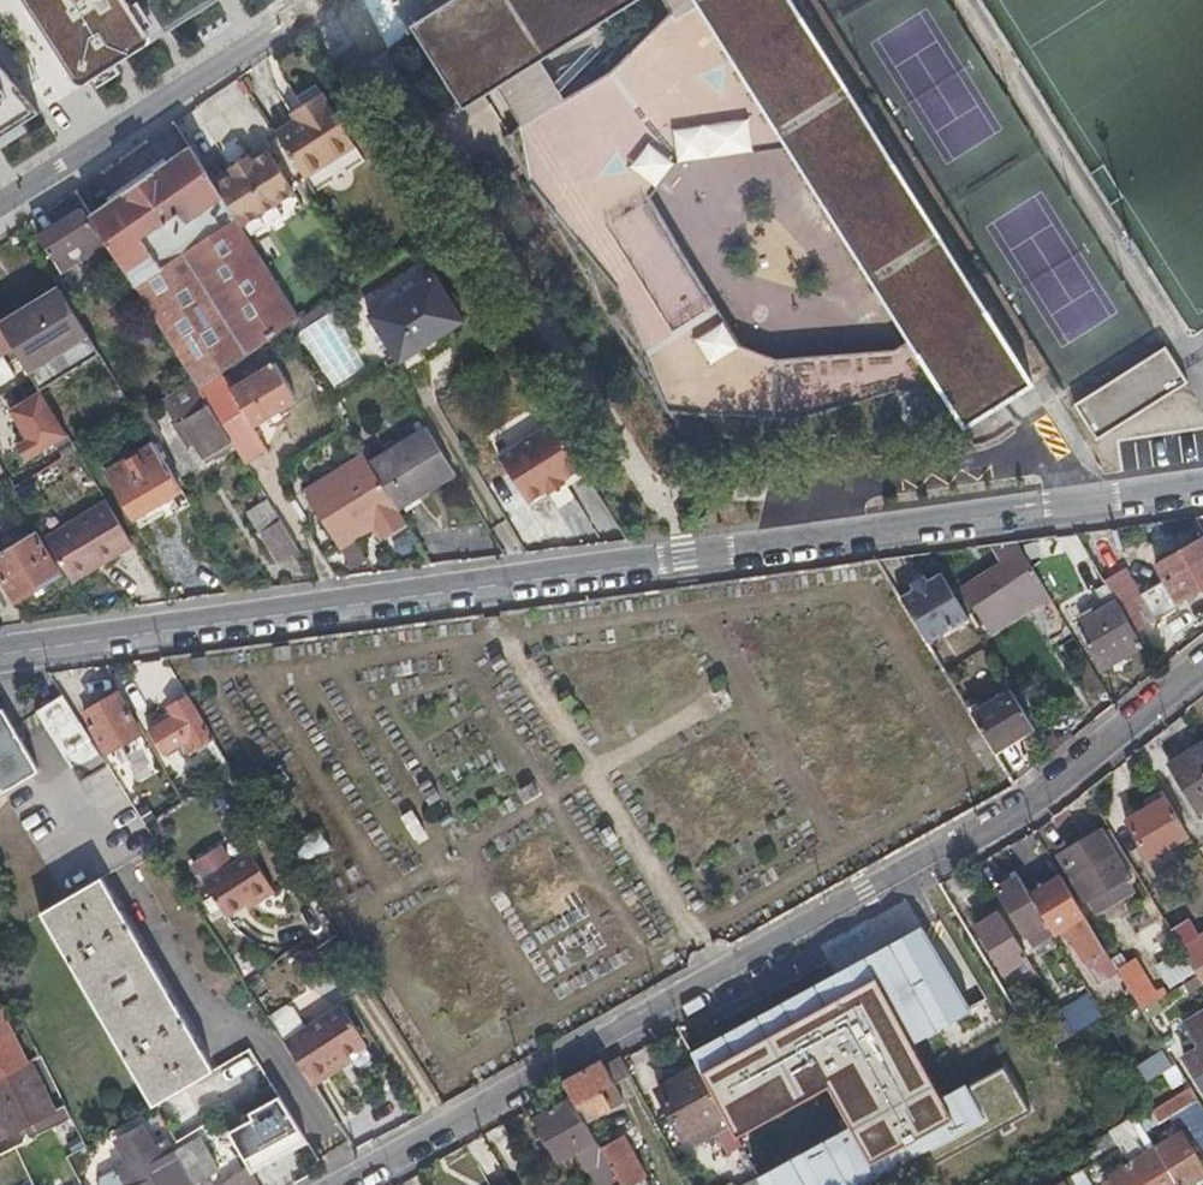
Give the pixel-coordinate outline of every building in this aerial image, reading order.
[(78,76),(143,37),(124,0),(29,0),(78,76)] [(479,0),(465,0),(436,18),(509,134),(547,105),(518,60),(517,61),(479,0)] [(517,61),(518,60),(614,0),(479,0),(517,61)] [(681,3),(547,105),(509,134),(503,138),(520,166),(551,217),(549,218),(555,228),(556,227),(593,289),(592,291),(598,301),(599,300),(640,366),(638,367),(645,377),(647,376),(682,433),(733,438),(733,444),(771,443),(771,441),(779,442),(823,437),(823,439),(860,435),(860,433),(903,428),(897,355),(897,349),(777,359),(742,345),(651,195),(635,183),(590,187),(593,169),(644,118),(679,158),(786,143),(857,257),(896,232),(898,231),(899,230),(901,227),(901,225),(902,223),(901,220),(901,219),(875,177),(895,165),(792,0),(679,0),(681,3)] [(295,118),(276,130),(305,176),(355,144),(321,91),(301,104),(306,111),(295,118)] [(290,111),(295,118),(306,111),(301,104),(290,111)] [(651,195),(679,158),(644,118),(593,169),(590,187),(635,183),(651,195)] [(194,148),(92,217),(195,381),(201,392),(224,376),(287,330),(299,321),(301,319),(243,225),(216,182),(194,148)] [(234,171),(216,182),(243,225),(296,191),(268,148),(253,159),(250,154),(230,167),(234,171)] [(896,232),(857,257),(879,291),(920,266),(922,265),(926,266),(929,267),(932,269),(1013,398),(1033,384),(895,165),(875,177),(901,219),(901,220),(902,223),(901,225),(901,227),(899,230),(898,231),(896,232)] [(551,217),(520,166),(513,172),(533,221),(573,270),(602,330),(643,384),(669,437),(743,474),(806,456),(895,455),(938,425),(962,423),(918,354),(897,355),(903,428),(860,433),(860,435),(823,439),(823,437),(779,442),(771,441),(771,443),(733,444),(733,438),(682,433),(647,376),(645,377),(638,367),(640,366),(599,300),(598,301),(592,291),(593,289),(556,227),(555,228),(549,218),(551,217)] [(84,246),(100,236),(85,212),(42,238),(56,262),(72,253),(76,259),(83,259),(88,252),(84,246)] [(124,274),(110,251),(95,260),(109,283),(124,274)] [(920,266),(879,291),(918,354),(962,423),(965,428),(1013,398),(932,269),(929,267),(926,266),(922,265),(920,266)] [(442,334),(464,318),(435,272),(370,315),(400,361),(423,346),(427,351),(445,338),(442,334)] [(101,353),(63,288),(2,326),(17,351),(29,371),(40,389),(101,353)] [(287,330),(295,344),(307,335),(299,321),(287,330)] [(15,375),(5,358),(17,351),(2,326),(0,322),(0,383),(15,375)] [(1175,360),(1165,345),(1076,403),(1099,439),(1188,381),(1181,369),(1176,372),(1170,364),(1175,360)] [(224,429),(233,443),(245,463),(269,448),(256,428),(296,402),(273,365),(258,374),(253,368),(244,375),(248,381),(233,391),(224,376),(201,392),(224,429)] [(28,396),(40,389),(29,371),(18,378),(28,396)] [(201,392),(195,381),(181,389),(196,414),(183,421),(198,447),(206,459),(233,443),(224,429),(201,392)] [(192,450),(198,447),(183,421),(196,414),(181,389),(168,397),(178,413),(171,417),(192,450)] [(575,470),(583,465),(554,419),(547,424),(575,470)] [(564,478),(575,470),(547,424),(499,455),(528,501),(545,488),(548,491),(565,480),(564,478)] [(399,511),(456,476),(446,459),(428,430),(370,466),(399,511)] [(134,517),(182,489),(156,445),(108,473),(134,517)] [(382,539),(407,523),(399,511),(370,466),(364,455),(304,494),(340,548),(373,526),(382,539)] [(64,478),(55,463),(36,475),(31,477),(42,492),(64,478)] [(279,563),(299,550),(266,497),(246,510),(279,563)] [(44,541),(69,584),(119,556),(116,549),(130,541),(107,502),(44,541)] [(1175,552),(1165,551),(1159,556),(1156,562),(1157,568),(1176,602),(1202,585),(1202,535),(1175,552)] [(58,577),(34,536),(0,555),(0,577),(13,600),(58,577)] [(1010,539),(990,541),(1002,561),(957,588),(980,626),(1026,597),(1033,605),(1050,595),(1016,538),(1010,539)] [(1104,579),(1093,559),(1076,569),(1090,594),(1098,590),(1108,607),(1083,622),(1094,642),(1088,645),(1103,670),(1144,646),(1136,632),(1120,606),(1104,579)] [(1128,567),(1104,579),(1120,606),(1143,593),(1128,567)] [(918,588),(903,597),(931,643),(971,617),(944,573),(931,581),(926,574),(913,582),(918,588)] [(1120,606),(1136,632),(1157,617),(1143,593),(1120,606)] [(1101,685),(1085,658),(1072,665),(1088,692),(1101,685)] [(161,699),(178,693),(169,671),(153,678),(161,699)] [(993,746),(1035,724),(1013,687),(971,710),(993,746)] [(138,730),(115,691),(81,710),(90,726),(88,727),(103,751),(138,730)] [(106,764),(62,694),(38,710),(82,780),(106,764)] [(235,767),(188,694),(161,709),(166,717),(148,727),(162,750),(176,742),(185,755),(208,742),(227,772),(235,767)] [(0,717),(0,792),(35,772),(0,717)] [(1166,767),(1195,815),(1202,810),(1202,747),(1166,767)] [(115,778),(127,796),(139,788),(128,770),(115,778)] [(1188,838),(1161,793),(1142,803),(1145,811),(1125,823),(1148,862),(1188,838)] [(1128,874),(1103,831),(1061,856),(1086,899),(1128,874)] [(301,860),(324,845),(316,832),(293,846),(301,860)] [(223,913),(243,900),(252,893),(257,899),(273,888),(249,852),(202,882),(223,913)] [(1030,894),(1046,920),(1054,934),(1086,916),(1061,874),(1030,894)] [(1030,894),(1018,875),(997,887),(1032,944),(1040,938),(1035,927),(1046,920),(1030,894)] [(40,914),(153,1104),(211,1070),(98,879),(40,914)] [(252,893),(243,900),(247,906),(257,899),(252,893)] [(1028,957),(1000,910),(975,925),(1010,982),(1018,978),(1012,967),(1028,957)] [(1172,929),(1196,970),(1202,966),(1202,935),(1198,938),(1187,920),(1172,929)] [(894,961),(871,974),(946,1112),(977,1093),(971,1081),(1018,1055),(997,1014),(978,1024),(951,979),(914,998),(894,961)] [(871,1059),(844,1073),(872,1122),(926,1094),(939,1116),(946,1112),(871,974),(838,992),(871,1059)] [(1143,1009),(1158,1001),(1143,977),(1129,985),(1136,997),(1143,1009)] [(1136,997),(1129,985),(1112,995),(1119,1007),(1136,997)] [(1095,1023),(1104,1018),(1089,992),(1079,998),(1095,1023)] [(872,1122),(844,1073),(827,1082),(782,998),(703,1040),(729,1089),(767,1069),(780,1095),(743,1114),(765,1156),(813,1130),(822,1148),(872,1122)] [(287,1045),(314,1086),(341,1068),(338,1063),(348,1057),(366,1045),(342,1008),(287,1045)] [(24,1064),(1,1011),(0,1011),(0,1077),(24,1064)] [(1184,1024),(1198,1048),(1182,1057),(1202,1093),(1202,1013),(1184,1024)] [(1046,1032),(1055,1047),(1057,1045),(1074,1035),(1065,1021),(1046,1032)] [(174,1143),(202,1127),(243,1104),(241,1102),(270,1085),(247,1049),(211,1070),(153,1104),(151,1106),(174,1143)] [(338,1063),(341,1068),(351,1061),(348,1057),(338,1063)] [(603,1061),(563,1083),(572,1099),(585,1122),(623,1100),(615,1082),(630,1073),(621,1058),(606,1066),(603,1061)] [(3,1136),(24,1126),(30,1139),(71,1119),(64,1106),(53,1111),(27,1062),(24,1064),(0,1077),(0,1130),(3,1136)] [(724,1115),(697,1066),(658,1087),(685,1136),(724,1115)] [(284,1168),(312,1151),(270,1085),(241,1102),(243,1104),(284,1168)] [(1171,1116),(1198,1099),(1193,1091),(1152,1115),(1157,1124),(1171,1116)] [(991,1119),(977,1093),(946,1112),(939,1116),(952,1140),(991,1119)] [(585,1122),(572,1099),(536,1118),(560,1161),(576,1153),(584,1169),(605,1158),(601,1150),(585,1122)] [(1198,1099),(1171,1116),(1181,1133),(1187,1129),(1202,1154),(1202,1108),(1198,1099)] [(727,1151),(740,1144),(728,1123),(715,1130),(727,1151)] [(218,1169),(198,1137),(172,1152),(164,1140),(154,1146),(142,1125),(116,1141),(128,1162),(102,1178),(105,1184),(190,1184),(218,1169)] [(1122,1127),(1110,1133),(1119,1148),(1121,1150),(1131,1143),(1122,1127)] [(1179,1184),(1186,1184),(1202,1174),(1202,1167),(1181,1133),(1156,1148),(1179,1184)] [(605,1158),(614,1173),(620,1184),(655,1184),(649,1175),(643,1179),(621,1138),(601,1150),(605,1158)] [(1156,1148),(1129,1165),(1142,1184),(1179,1184),(1156,1148)] [(1129,1165),(1103,1181),(1106,1184),(1142,1184),(1129,1165)] [(246,1166),(232,1175),(238,1184),(258,1184),(246,1166)]
